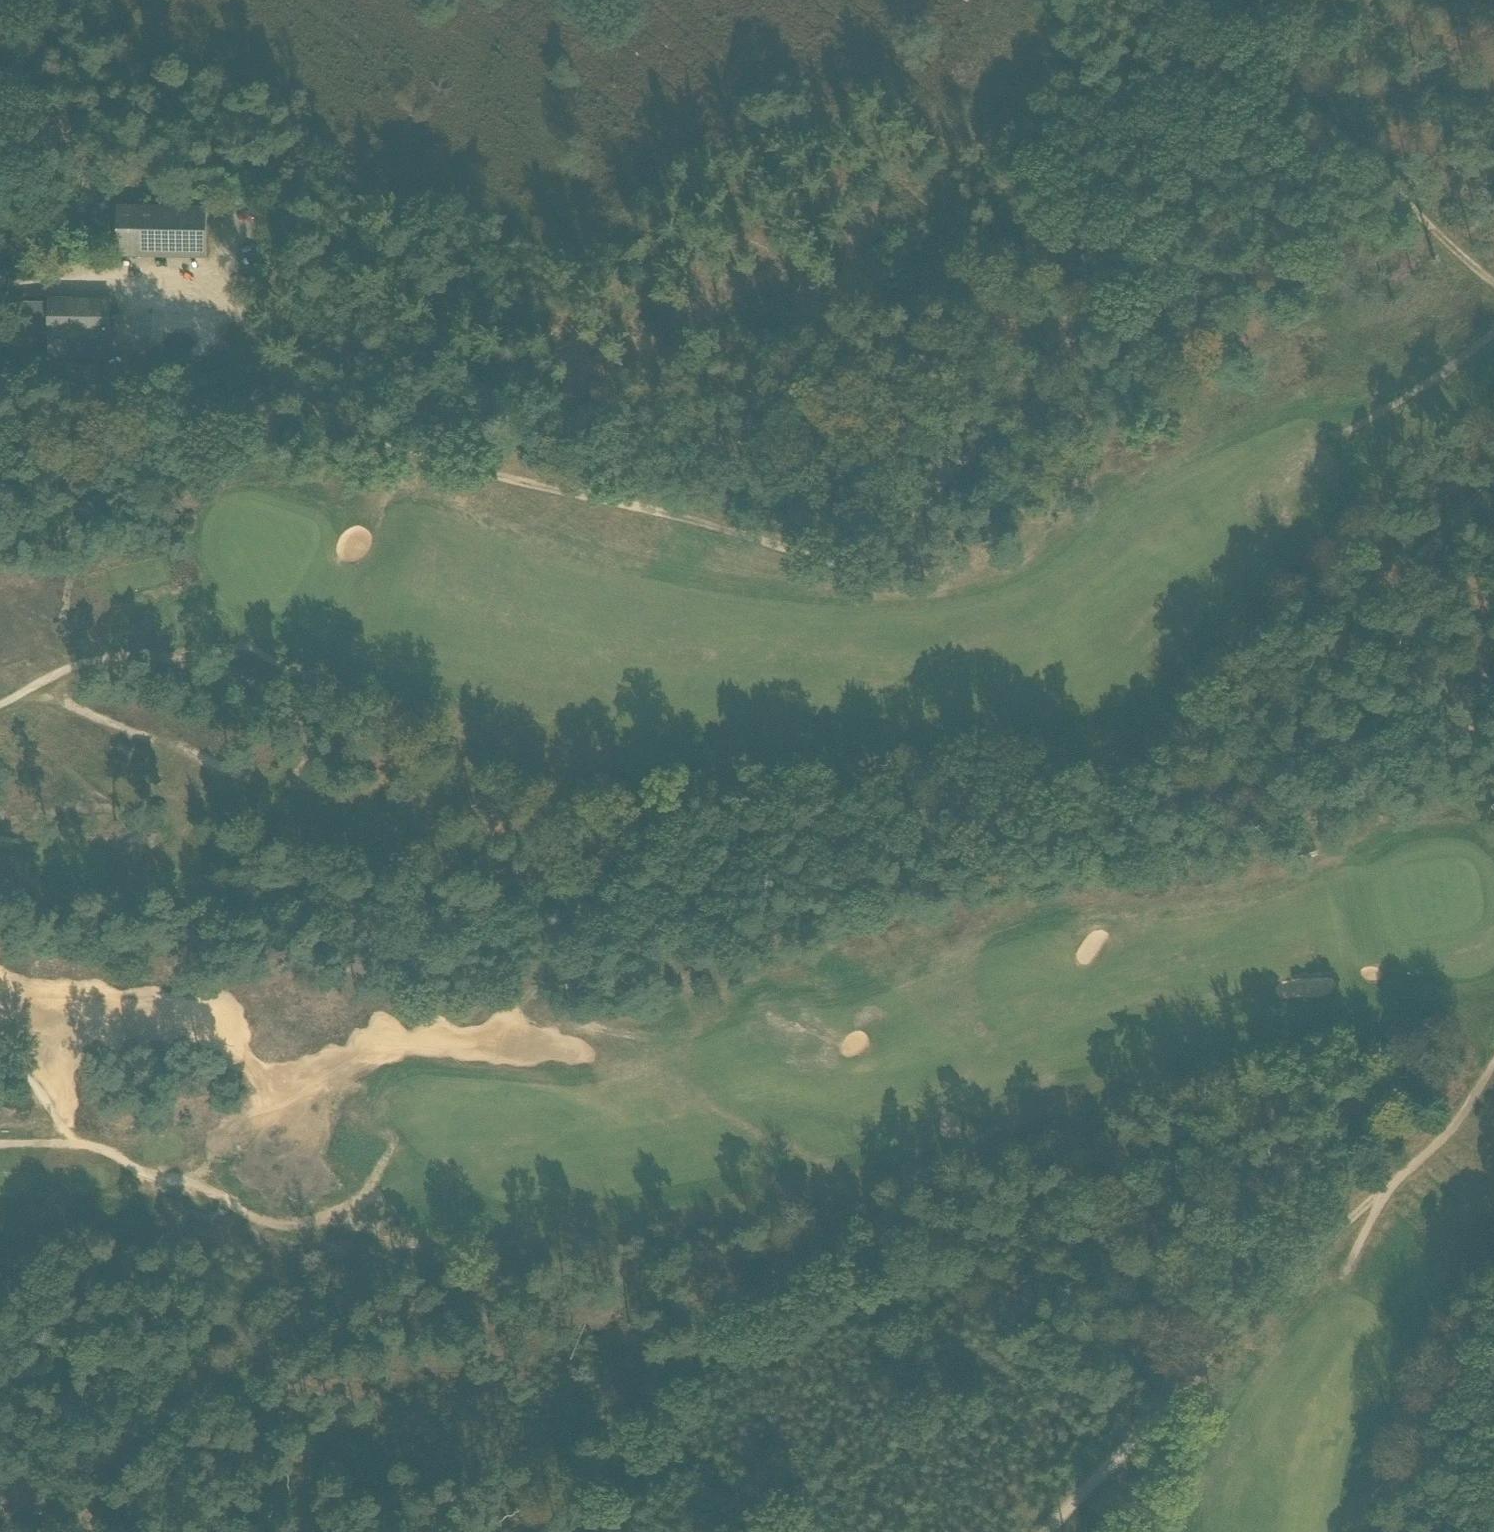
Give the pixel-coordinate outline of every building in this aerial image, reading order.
[(208,206),(117,204),(116,256),(207,258),(208,206)] [(110,360),(112,298),(49,296),(49,335),(49,338),(50,338),(49,358),(110,360)]
